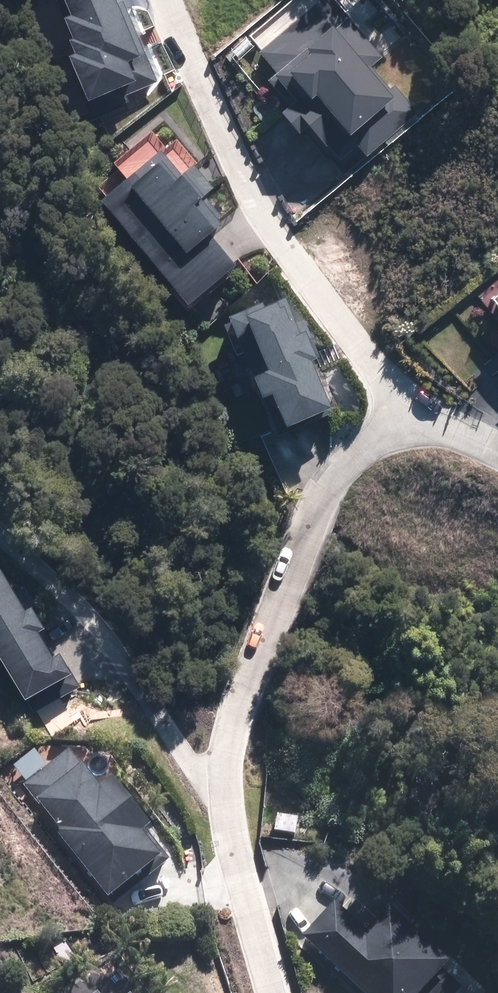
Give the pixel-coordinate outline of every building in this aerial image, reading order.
[(58,18),(72,52),(67,55),(86,101),(117,88),(121,97),(158,82),(125,1),(117,4),(115,0),(54,0),(57,6),(63,3),(68,14),(58,18)] [(366,155),(416,114),(389,82),(384,86),(368,67),(384,54),(340,0),(319,0),(257,52),(273,71),(265,78),(285,102),(278,108),(300,135),(306,130),(333,163),(356,144),(366,155)] [(497,308),(497,291),(490,298),(497,308)] [(329,405),(309,357),(317,354),(301,315),(290,319),(279,293),(226,314),(260,398),(271,394),(283,423),(329,405)] [(51,650),(37,627),(43,624),(28,599),(22,602),(0,566),(0,659),(23,698),(39,689),(47,703),(80,683),(58,646),(51,650)] [(73,753),(24,787),(105,900),(165,857),(145,829),(147,828),(111,777),(97,787),(73,753)] [(302,936),(362,992),(446,992),(433,981),(447,965),(387,908),(362,934),(331,905),(302,936)] [(458,985),(463,992),(497,992),(497,970),(492,961),(458,985)]
